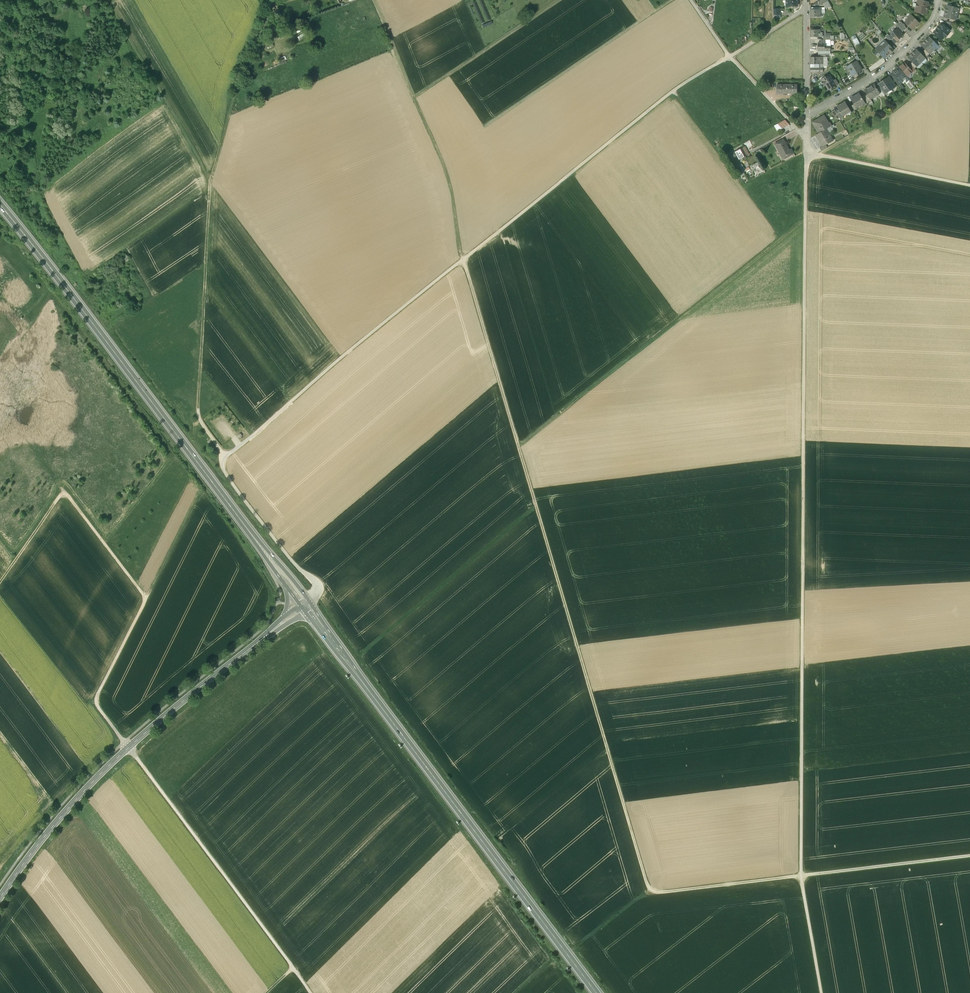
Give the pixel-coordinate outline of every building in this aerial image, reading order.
[(825,9),(825,7),(824,7),(824,3),(828,1),(828,0),(821,0),(811,5),(811,9),(821,9),(825,9)] [(923,1),(919,0),(919,1),(918,4),(917,4),(916,7),(916,8),(915,11),(920,13),(921,14),(922,14),(923,14),(926,14),(929,5),(928,5),(928,3),(923,1)] [(953,7),(947,5),(946,8),(945,11),(957,14),(959,8),(958,8),(953,7)] [(957,14),(945,11),(944,14),(945,15),(944,17),(950,19),(956,20),(957,14)] [(912,16),(905,22),(912,29),(919,23),(912,16)] [(901,21),(898,24),(904,31),(907,28),(901,21)] [(939,27),(937,30),(936,29),(934,33),(942,39),(944,36),(945,37),(948,34),(947,33),(950,30),(948,29),(943,25),(941,23),(939,27)] [(904,31),(898,24),(895,26),(897,29),(901,33),(904,31)] [(810,28),(810,36),(823,37),(823,36),(826,36),(826,29),(822,29),(822,28),(810,28)] [(897,29),(894,31),(891,33),(891,34),(889,36),(891,39),(895,43),(898,40),(899,40),(900,39),(903,36),(901,33),(897,29)] [(934,41),(930,37),(928,39),(927,38),(925,41),(934,50),(938,46),(938,45),(934,41)] [(934,50),(925,41),(923,43),(923,44),(921,45),(925,50),(929,54),(934,50)] [(830,51),(830,46),(825,46),(825,42),(822,42),(818,42),(818,51),(826,51),(830,51)] [(885,42),(883,42),(880,46),(880,47),(879,48),(881,49),(878,52),(884,58),(890,53),(894,50),(889,45),(885,42)] [(921,54),(917,50),(915,51),(914,51),(912,53),(921,62),(925,58),(921,54)] [(921,62),(912,53),(910,56),(908,58),(916,66),(917,67),(921,62)] [(861,71),(856,61),(845,67),(848,72),(850,71),(853,76),(861,71)] [(904,63),(899,68),(907,77),(912,72),(907,66),(904,63)] [(910,64),(907,66),(912,72),(913,73),(916,70),(914,68),(910,64)] [(907,77),(899,68),(891,74),(894,78),(896,76),(901,81),(907,77)] [(830,73),(821,79),(824,85),(827,83),(830,89),(836,85),(834,80),(830,73)] [(889,77),(884,81),(884,82),(882,84),(881,83),(886,90),(887,92),(896,87),(889,77)] [(886,90),(881,83),(880,82),(877,84),(879,87),(883,92),(886,90)] [(874,85),(870,87),(865,90),(868,94),(870,98),(876,95),(875,94),(878,92),(879,93),(876,89),(874,85)] [(860,93),(851,98),(854,104),(857,109),(858,108),(857,107),(865,102),(866,104),(862,98),(860,93)] [(846,101),(841,103),(842,104),(837,106),(840,111),(844,117),(843,115),(851,110),(852,112),(846,101)] [(825,115),(819,118),(819,117),(813,121),(819,132),(827,128),(832,125),(832,124),(831,125),(830,126),(828,122),(829,122),(825,115)] [(790,123),(786,118),(779,122),(782,128),(790,123)] [(819,132),(816,134),(823,145),(826,143),(834,139),(831,134),(832,133),(831,131),(829,132),(827,128),(819,132)] [(784,135),(787,140),(798,134),(795,129),(784,135)] [(789,149),(785,142),(786,141),(784,138),(776,142),(784,158),(784,157),(783,156),(788,154),(788,155),(794,152),(792,148),(789,149)] [(743,147),(727,156),(735,167),(739,165),(735,159),(736,156),(737,155),(739,159),(747,155),(743,147)]
